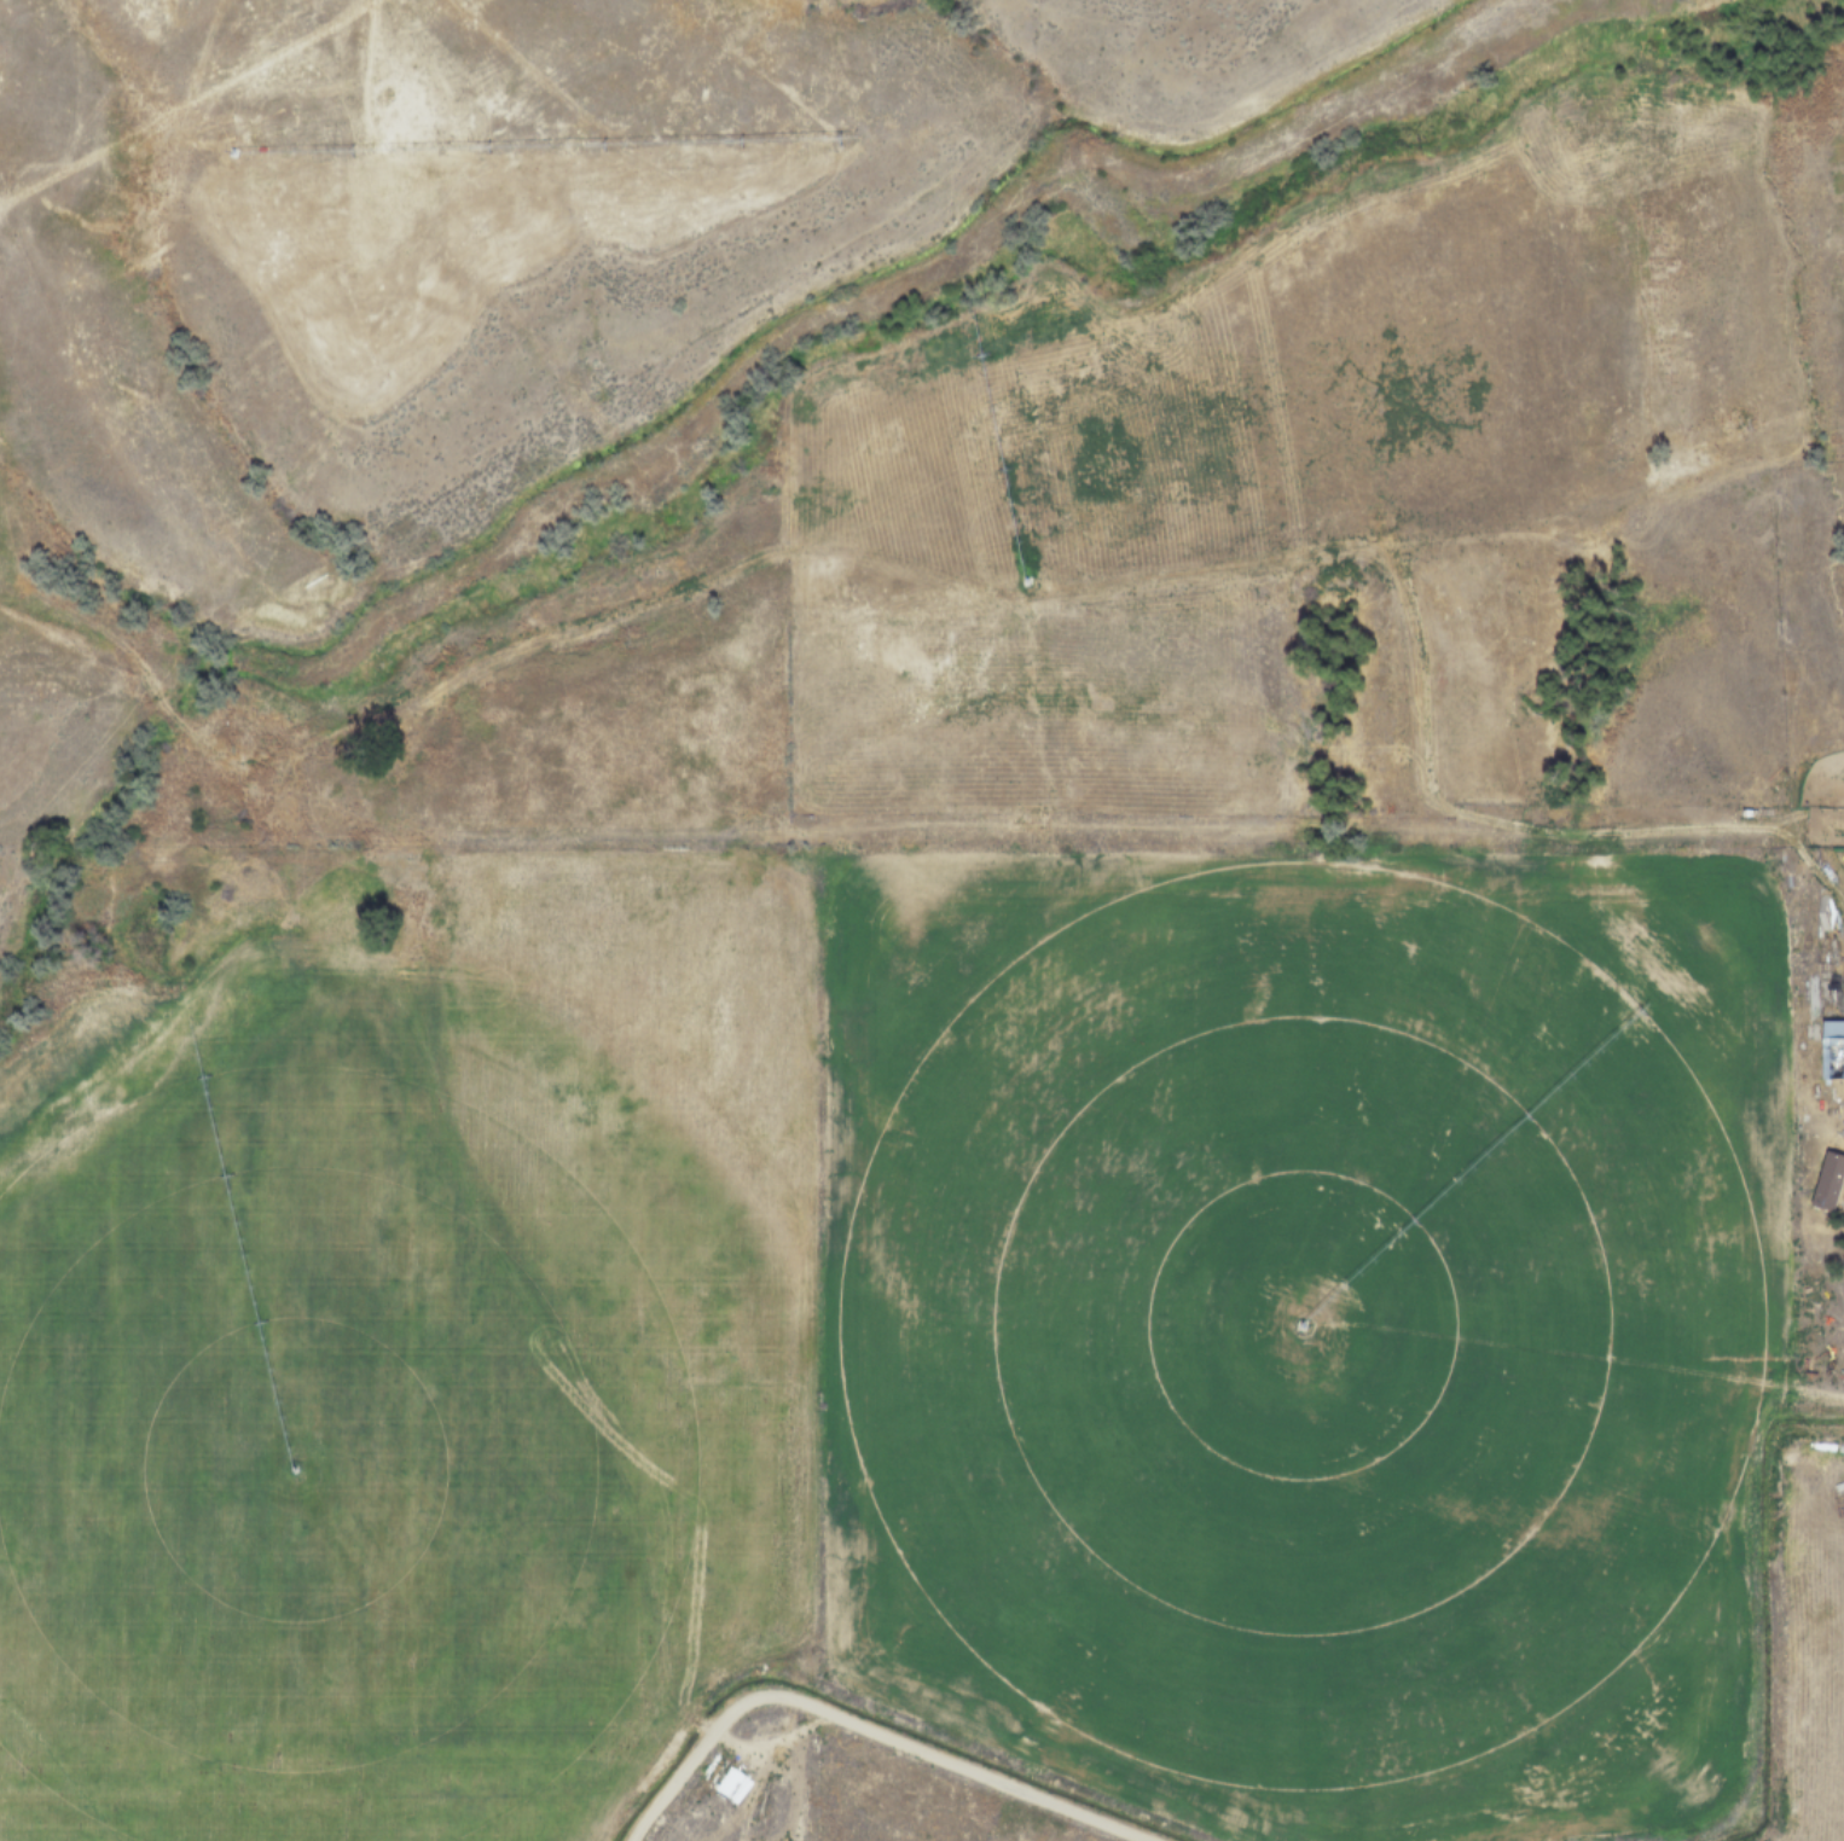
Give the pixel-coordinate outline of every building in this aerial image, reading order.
[(1820,1076),(1843,1076),(1843,1020),(1821,1020),(1820,1076)] [(1809,1203),(1832,1209),(1843,1167),(1843,1154),(1825,1149),(1809,1203)]
